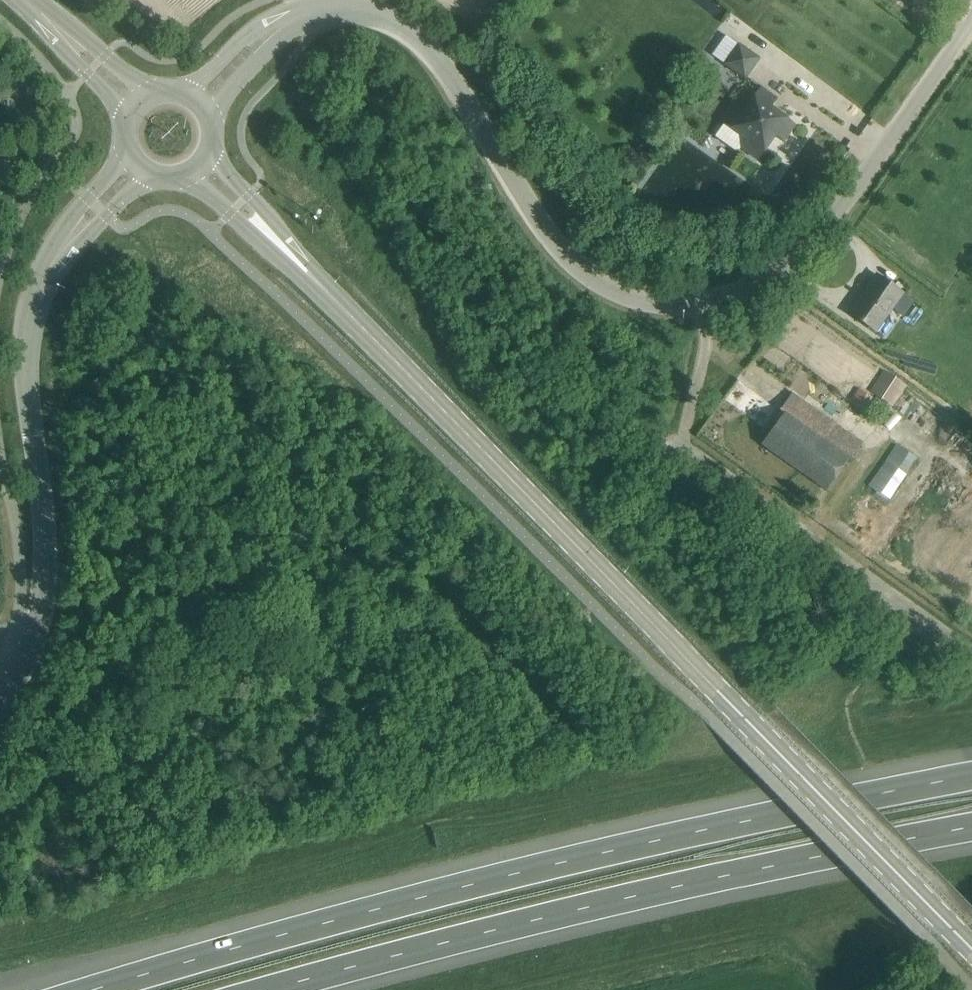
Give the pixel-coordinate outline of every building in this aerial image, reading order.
[(727,34),(713,51),(725,61),(739,43),(727,34)] [(725,63),(745,77),(759,58),(739,44),(725,63)] [(741,147),(758,159),(775,135),(783,141),(795,124),(771,107),(777,99),(760,87),(743,112),(734,107),(723,122),(747,139),(741,147)] [(877,274),(850,312),(875,331),(892,308),(902,315),(913,300),(902,293),(903,293),(877,274)] [(870,391),(893,406),(906,386),(884,371),(870,391)] [(860,388),(850,402),(865,413),(875,399),(860,388)] [(791,393),(788,399),(781,408),(780,408),(779,409),(784,413),(773,428),(761,444),(827,490),(850,457),(825,439),(835,424),(791,393)] [(908,454),(897,447),(882,469),(871,486),(881,493),(898,468),(905,472),(913,460),(906,456),(908,454)]
